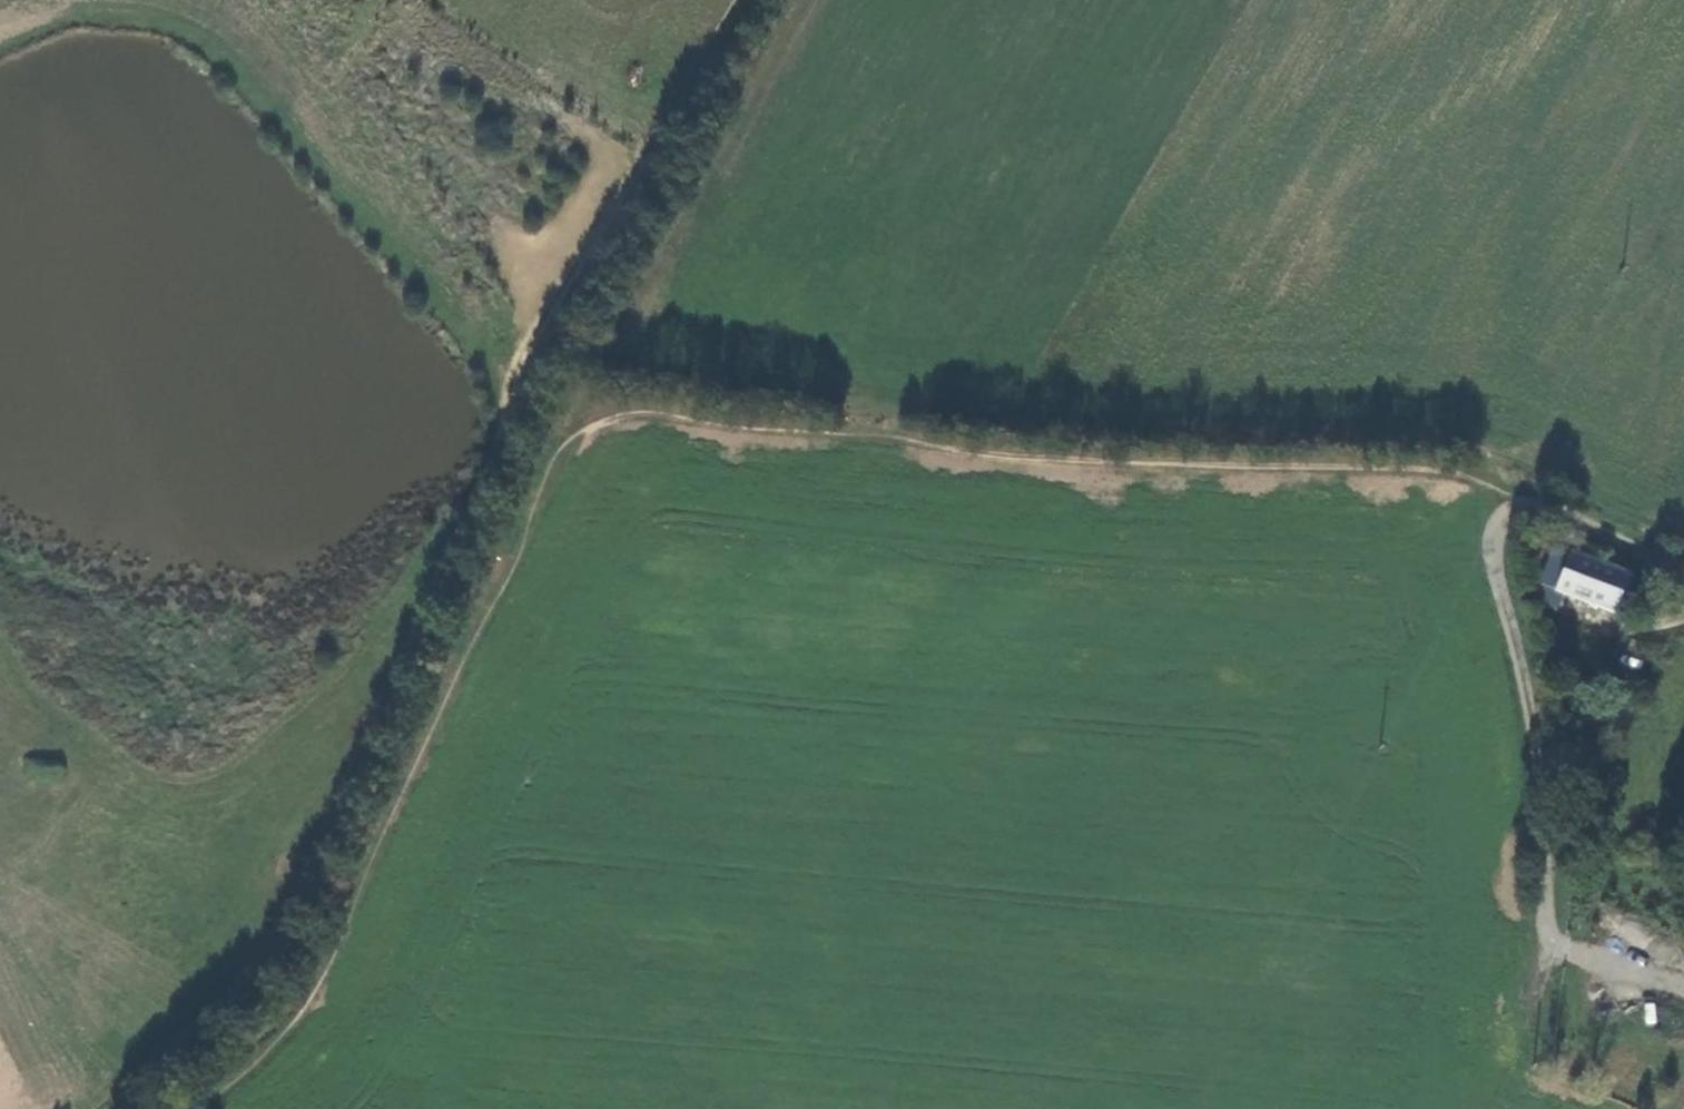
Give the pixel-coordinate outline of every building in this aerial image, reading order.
[(1557,595),(1566,579),(1558,575),(1574,540),(1559,531),(1536,584),(1557,595)] [(1637,586),(1642,576),(1593,550),(1574,540),(1558,575),(1566,579),(1612,601),(1623,580),(1637,586)] [(1637,586),(1654,596),(1660,599),(1670,589),(1642,576),(1637,586)]
